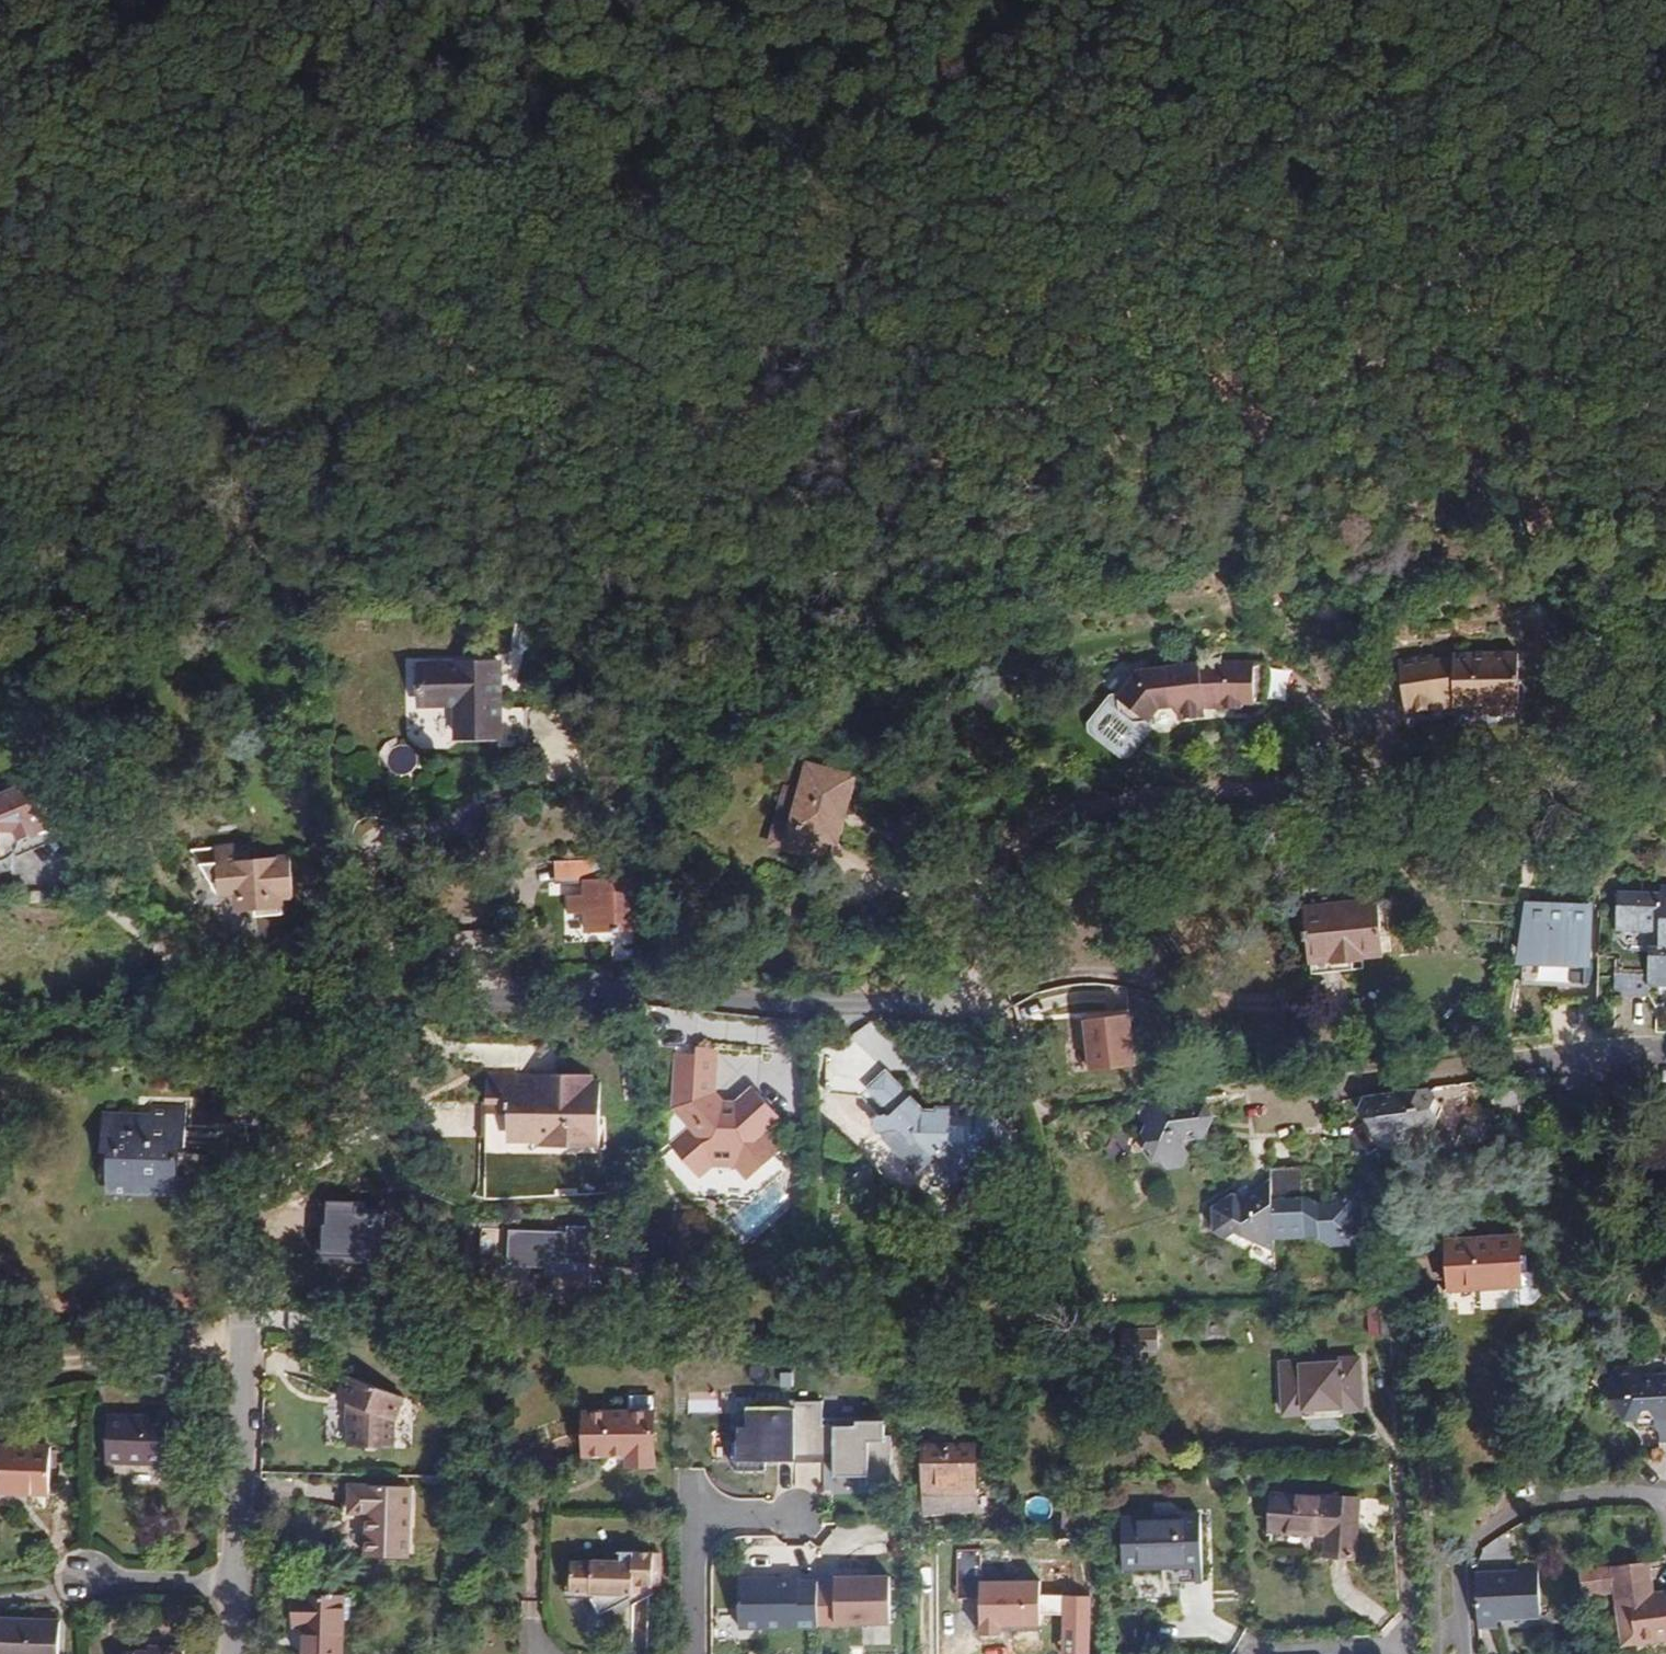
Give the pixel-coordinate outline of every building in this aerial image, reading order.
[(1425,514),(1440,513),(1440,500),(1424,500),(1425,514)] [(1433,655),(1397,660),(1405,712),(1452,706),(1485,705),(1491,713),(1510,713),(1517,706),(1521,706),(1519,653),(1452,654),(1452,658),(1434,659),(1433,655)] [(1091,723),(1092,730),(1124,754),(1130,752),(1151,727),(1150,722),(1161,709),(1177,707),(1178,719),(1207,716),(1206,709),(1205,705),(1219,704),(1220,709),(1243,706),(1243,702),(1266,702),(1266,662),(1219,661),(1219,665),(1199,666),(1199,663),(1138,671),(1119,696),(1112,697),(1091,723)] [(500,737),(500,662),(419,663),(419,702),(457,702),(457,737),(500,737)] [(1291,704),(1293,675),(1275,674),(1273,703),(1291,704)] [(826,814),(841,818),(852,778),(810,767),(804,790),(789,786),(775,838),(817,849),(820,836),(826,814)] [(2,858),(5,857),(9,855),(12,853),(15,849),(17,846),(19,842),(21,841),(54,827),(43,803),(52,799),(42,777),(0,795),(0,859),(2,858)] [(836,840),(841,818),(826,814),(820,836),(836,840)] [(11,857),(15,853),(20,847),(21,844),(21,841),(19,842),(17,846),(15,849),(12,853),(9,855),(5,857),(2,858),(0,859),(0,861),(5,860),(11,857)] [(246,845),(191,850),(219,895),(233,894),(236,913),(257,911),(258,916),(285,914),(283,898),(294,897),(291,856),(247,860),(246,845)] [(554,882),(553,894),(579,895),(580,883),(554,882)] [(1383,952),(1378,900),(1332,905),(1330,883),(1303,886),(1309,947),(1337,944),(1338,951),(1344,950),(1345,961),(1365,959),(1364,954),(1383,952)] [(1661,885),(1660,893),(1617,891),(1616,924),(1659,925),(1659,933),(1659,947),(1648,947),(1647,974),(1665,976),(1665,885),(1661,885)] [(587,932),(637,930),(636,895),(618,896),(618,894),(585,896),(587,932)] [(1598,903),(1533,899),(1524,962),(1600,965),(1598,903)] [(1659,925),(1616,924),(1616,931),(1659,933),(1659,925)] [(1647,987),(1647,974),(1615,973),(1614,995),(1649,996),(1650,987),(1647,987)] [(1647,974),(1647,987),(1650,987),(1665,987),(1665,976),(1647,974)] [(1131,1014),(1086,1020),(1093,1072),(1138,1065),(1131,1014)] [(709,1093),(710,1053),(676,1052),(674,1106),(690,1123),(669,1142),(675,1148),(679,1144),(699,1166),(711,1155),(746,1156),(753,1166),(769,1151),(774,1156),(784,1147),(762,1123),(776,1110),(758,1090),(737,1108),(722,1107),(709,1093)] [(717,1053),(710,1053),(709,1093),(722,1107),(737,1108),(758,1090),(754,1085),(737,1100),(723,1100),(715,1092),(717,1053)] [(924,1110),(887,1070),(867,1088),(868,1089),(861,1096),(880,1115),(875,1119),(874,1121),(874,1126),(877,1130),(882,1131),(886,1130),(887,1129),(899,1129),(915,1146),(919,1142),(933,1157),(938,1154),(945,1162),(943,1175),(973,1176),(972,1163),(980,1154),(983,1155),(992,1156),(998,1149),(998,1148),(1014,1134),(998,1117),(998,1118),(992,1112),(981,1112),(981,1108),(966,1108),(966,1106),(953,1106),(953,1108),(938,1107),(938,1111),(924,1110)] [(520,1075),(487,1075),(487,1103),(500,1103),(500,1110),(510,1110),(509,1139),(601,1140),(601,1082),(592,1082),(592,1074),(557,1074),(557,1086),(520,1085),(520,1075)] [(1522,1105),(1518,1083),(1517,1075),(1491,1079),(1495,1108),(1522,1105)] [(1430,1087),(1364,1096),(1359,1111),(1385,1146),(1408,1143),(1412,1133),(1435,1130),(1445,1109),(1430,1087)] [(1207,1105),(1203,1096),(1193,1098),(1198,1106),(1207,1105)] [(1193,1098),(1162,1102),(1135,1107),(1137,1117),(1146,1124),(1142,1133),(1130,1134),(1126,1144),(1131,1153),(1143,1152),(1153,1163),(1163,1161),(1169,1170),(1184,1167),(1190,1153),(1183,1146),(1186,1140),(1200,1138),(1205,1139),(1214,1116),(1207,1105),(1198,1106),(1193,1098)] [(106,1189),(178,1191),(179,1149),(185,1149),(186,1109),(149,1108),(149,1116),(102,1115),(101,1153),(107,1153),(106,1189)] [(751,1177),(774,1156),(769,1151),(753,1166),(746,1156),(711,1155),(699,1166),(679,1144),(675,1148),(700,1175),(711,1165),(741,1166),(751,1177)] [(1271,1180),(1275,1239),(1319,1236),(1352,1234),(1362,1233),(1359,1201),(1364,1201),(1363,1188),(1339,1189),(1339,1195),(1333,1195),(1333,1201),(1304,1202),(1303,1167),(1270,1168),(1271,1180)] [(1250,1256),(1277,1270),(1275,1239),(1271,1180),(1242,1199),(1234,1194),(1213,1207),(1214,1232),(1245,1248),(1250,1245),(1250,1256)] [(355,1201),(329,1199),(328,1225),(321,1225),(319,1254),(366,1257),(365,1276),(394,1277),(395,1241),(384,1240),(385,1213),(354,1212),(355,1201)] [(594,1224),(568,1223),(567,1231),(512,1229),(511,1240),(499,1239),(498,1255),(510,1256),(510,1264),(541,1266),(541,1270),(556,1271),(555,1291),(591,1293),(594,1224)] [(1352,1234),(1319,1236),(1331,1248),(1352,1246),(1352,1234)] [(1529,1283),(1528,1271),(1520,1272),(1518,1236),(1447,1240),(1451,1302),(1493,1299),(1493,1306),(1534,1304),(1541,1295),(1541,1286),(1537,1282),(1529,1283)] [(1540,1271),(1528,1271),(1529,1283),(1537,1282),(1541,1286),(1540,1271)] [(1404,1296),(1380,1298),(1381,1318),(1371,1318),(1372,1336),(1406,1334),(1404,1296)] [(1493,1299),(1451,1302),(1451,1309),(1493,1306),(1493,1299)] [(1150,1327),(1139,1328),(1139,1348),(1150,1347),(1150,1327)] [(1139,1348),(1139,1328),(1109,1328),(1109,1349),(1139,1348)] [(1342,1411),(1362,1410),(1358,1359),(1338,1361),(1338,1365),(1303,1367),(1303,1363),(1282,1365),(1285,1415),(1306,1414),(1306,1410),(1341,1407),(1342,1411)] [(1665,1440),(1665,1375),(1646,1376),(1640,1368),(1615,1370),(1609,1383),(1618,1387),(1612,1397),(1624,1420),(1633,1419),(1638,1426),(1654,1426),(1659,1431),(1659,1440),(1665,1440)] [(404,1397),(347,1376),(338,1401),(353,1406),(353,1425),(349,1425),(349,1446),(394,1447),(395,1419),(404,1397)] [(738,1475),(767,1476),(766,1466),(778,1466),(778,1460),(823,1458),(821,1406),(748,1408),(748,1427),(739,1428),(739,1442),(731,1442),(731,1465),(738,1475)] [(626,1448),(626,1453),(626,1464),(651,1464),(651,1412),(582,1412),(582,1453),(614,1453),(614,1448),(626,1448)] [(169,1416),(109,1414),(107,1462),(166,1465),(169,1416)] [(835,1429),(834,1477),(868,1477),(868,1440),(885,1440),(885,1423),(857,1423),(857,1429),(835,1429)] [(0,1445),(0,1493),(50,1494),(51,1446),(0,1445)] [(988,1455),(927,1455),(927,1516),(988,1516),(988,1455)] [(412,1486),(350,1484),(349,1513),(367,1514),(366,1557),(410,1558),(412,1486)] [(1355,1558),(1358,1498),(1332,1497),(1332,1499),(1274,1497),(1273,1530),(1329,1533),(1328,1557),(1355,1558)] [(1181,1567),(1203,1566),(1201,1514),(1123,1517),(1124,1569),(1181,1567)] [(652,1585),(653,1551),(620,1551),(619,1562),(571,1561),(570,1592),(590,1592),(602,1613),(632,1596),(632,1592),(639,1592),(639,1584),(652,1585)] [(982,1552),(960,1552),(960,1599),(983,1599),(983,1635),(1004,1635),(1004,1626),(1042,1626),(1042,1583),(981,1583),(982,1552)] [(1331,1587),(1358,1590),(1361,1561),(1334,1558),(1331,1587)] [(1665,1640),(1665,1592),(1654,1593),(1650,1561),(1613,1566),(1614,1576),(1617,1601),(1631,1599),(1637,1644),(1665,1640)] [(1518,1574),(1539,1573),(1538,1562),(1518,1563),(1518,1574)] [(1203,1580),(1203,1566),(1181,1567),(1182,1581),(1203,1580)] [(1614,1576),(1613,1566),(1580,1570),(1581,1581),(1614,1576)] [(818,1582),(818,1626),(890,1625),(890,1572),(837,1573),(837,1582),(818,1582)] [(1541,1615),(1539,1573),(1518,1574),(1475,1576),(1478,1628),(1499,1627),(1499,1618),(1541,1615)] [(740,1576),(739,1626),(818,1626),(818,1582),(818,1580),(800,1580),(800,1576),(740,1576)] [(294,1594),(293,1626),(305,1627),(304,1653),(343,1653),(345,1596),(294,1594)] [(1631,1599),(1617,1601),(1623,1645),(1637,1644),(1631,1599)] [(0,1619),(0,1653),(61,1653),(62,1621),(0,1619)]
